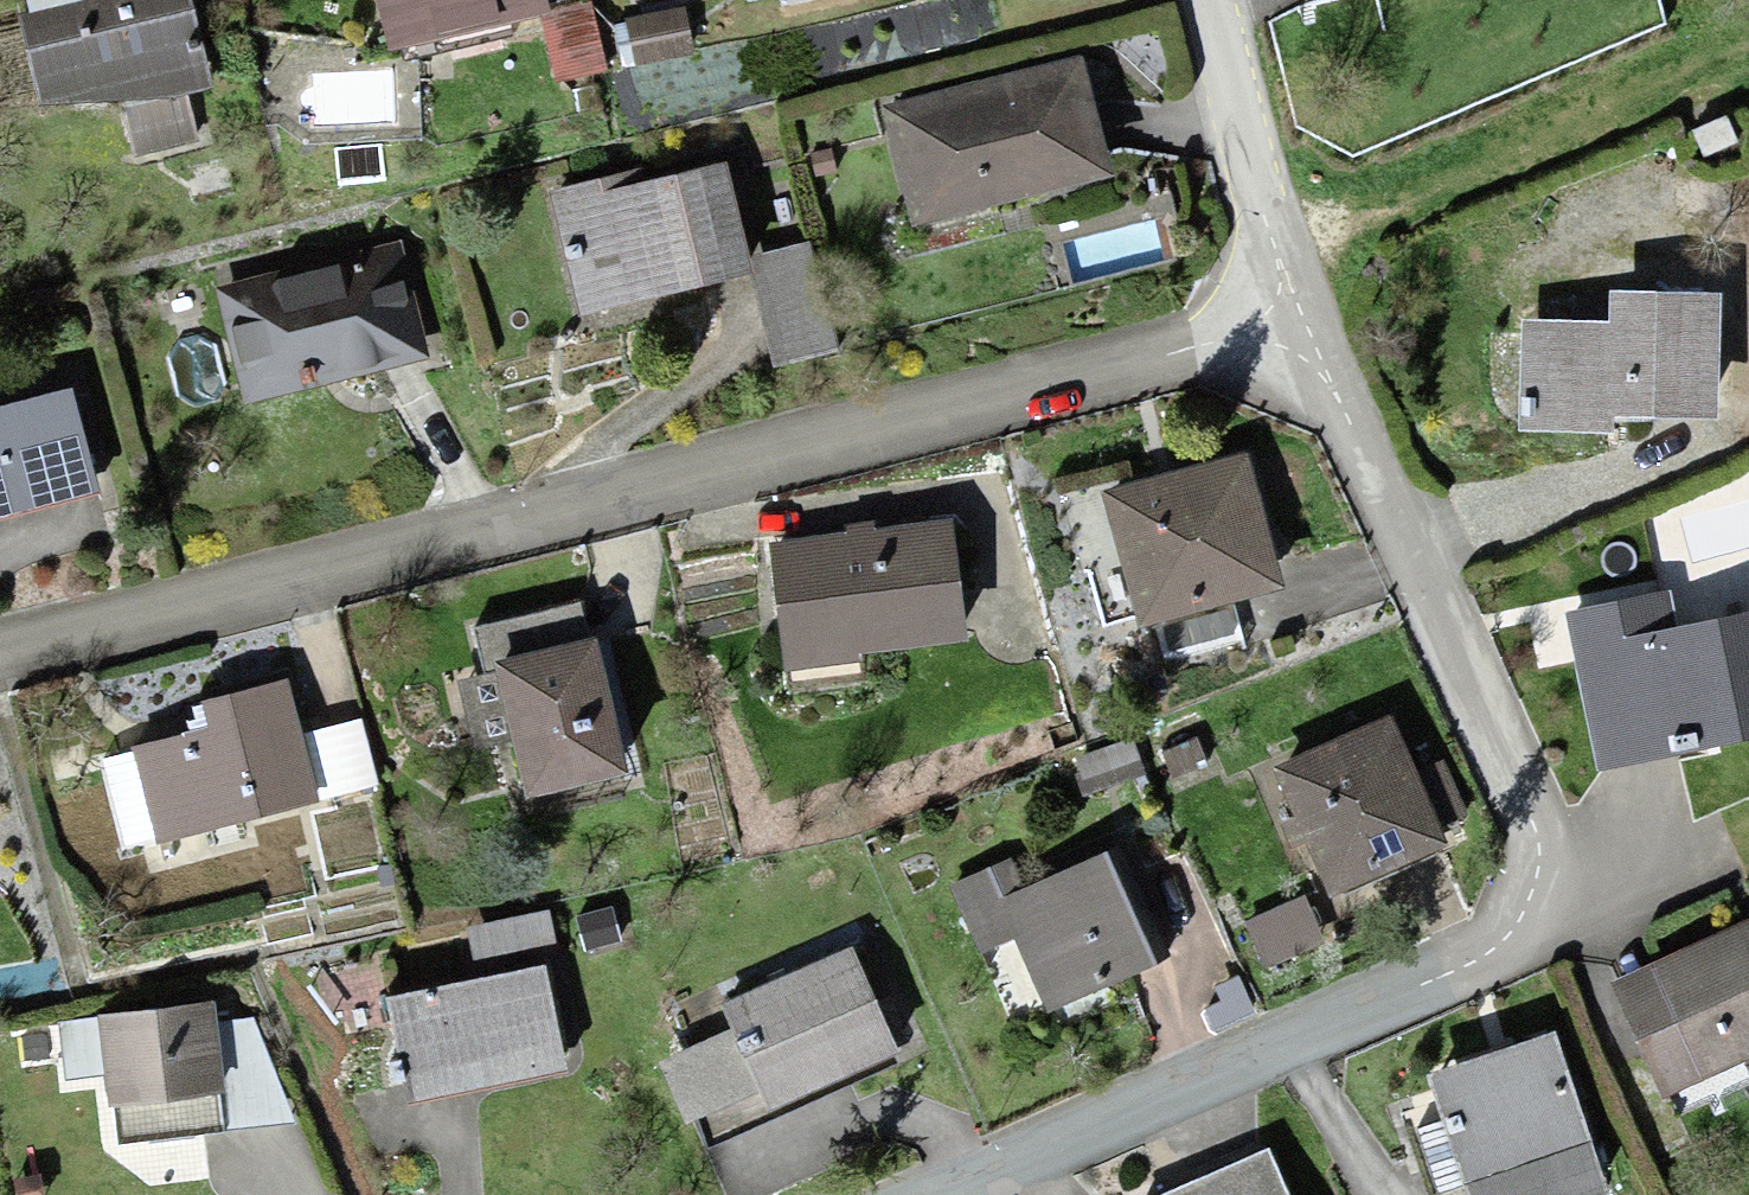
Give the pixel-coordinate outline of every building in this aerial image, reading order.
[(21,32),(40,114),(206,111),(174,0),(154,0),(21,32)] [(381,51),(533,17),(530,0),(370,0),(381,51)] [(677,26),(628,29),(631,70),(680,67),(677,26)] [(1074,77),(881,123),(907,233),(1100,188),(1074,77)] [(645,183),(553,203),(579,325),(742,289),(719,184),(648,199),(645,183)] [(832,348),(809,259),(748,276),(771,364),(832,348)] [(410,278),(227,310),(243,400),(426,369),(410,278)] [(1525,339),(1526,431),(1712,429),(1710,311),(1609,312),(1610,338),(1525,339)] [(0,430),(0,527),(89,503),(64,413),(0,430)] [(1237,477),(1107,509),(1140,640),(1270,608),(1237,477)] [(936,543),(772,565),(787,672),(951,650),(936,543)] [(1597,780),(1748,744),(1748,639),(1668,658),(1657,613),(1562,636),(1597,780)] [(582,662),(494,685),(528,812),(616,788),(582,662)] [(194,749),(134,767),(159,852),(306,810),(288,749),(276,710),(190,735),(194,749)] [(349,732),(288,749),(306,810),(367,792),(349,732)] [(1381,741),(1278,790),(1334,906),(1437,857),(1429,841),(1451,830),(1428,784),(1407,794),(1381,741)] [(1107,873),(1006,913),(1048,1017),(1148,977),(1107,873)] [(990,888),(953,903),(976,960),(1012,946),(990,888)] [(1615,994),(1659,1101),(1748,1065),(1748,940),(1615,994)] [(857,971),(723,1025),(759,1114),(893,1061),(857,971)] [(538,989),(389,1017),(406,1111),(556,1083),(538,989)] [(202,1023),(99,1034),(109,1116),(211,1105),(202,1023)] [(1431,1099),(1466,1194),(1599,1194),(1549,1057),(1431,1099)] [(1202,1194),(1279,1194),(1268,1168),(1202,1194)]
